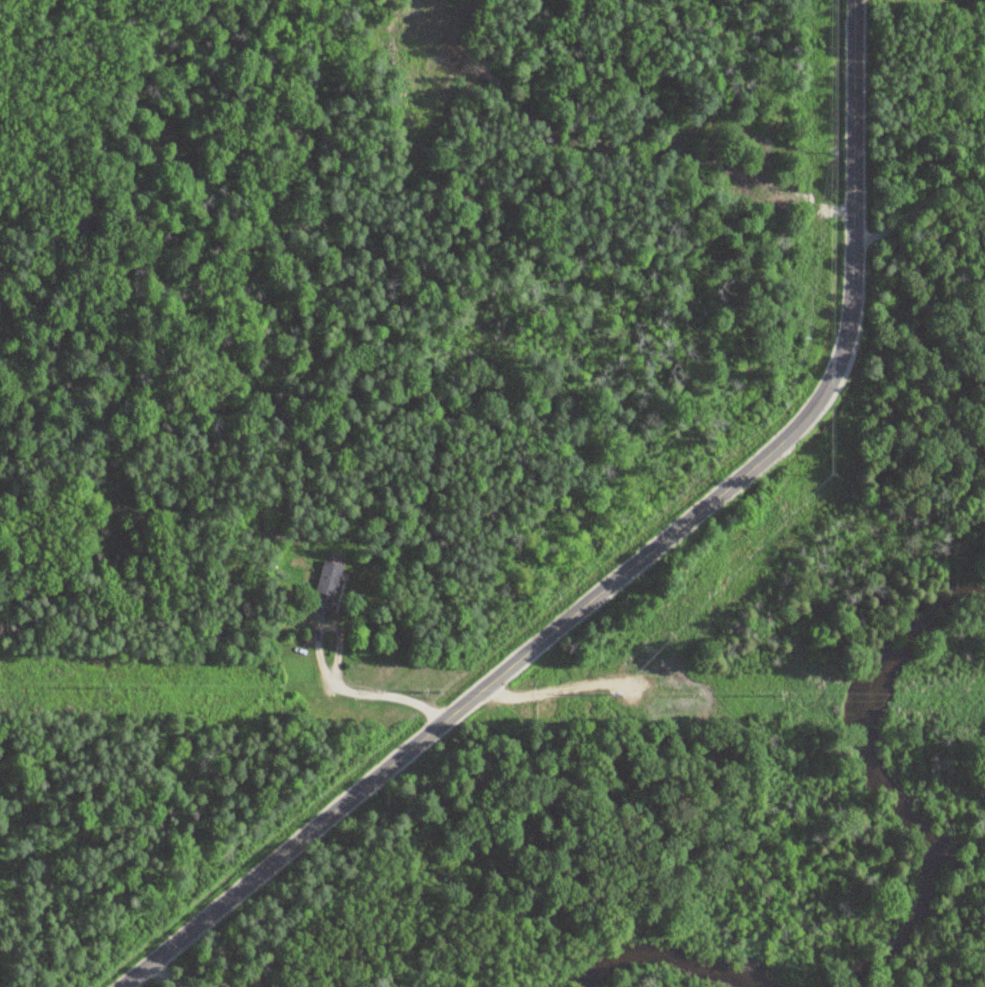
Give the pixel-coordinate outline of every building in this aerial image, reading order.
[(337,597),(343,565),(321,560),(315,593),(337,597)]
